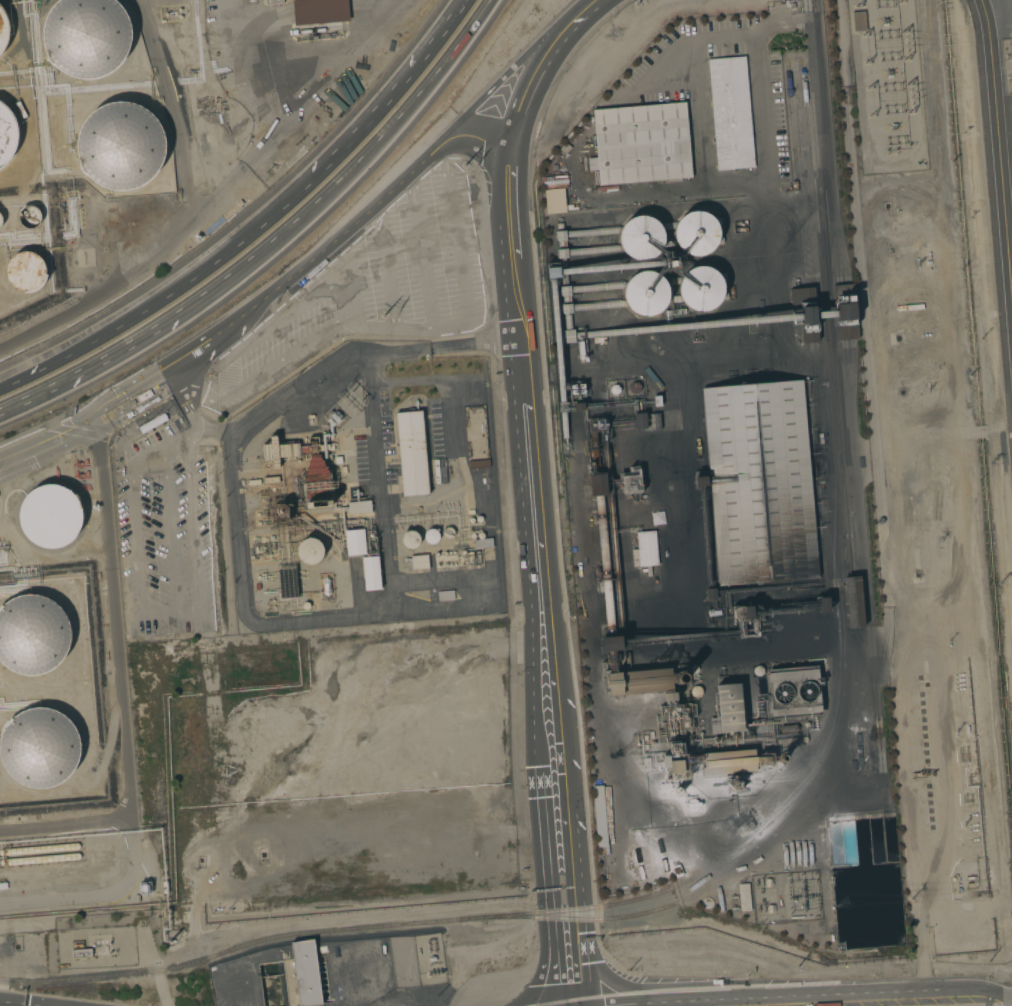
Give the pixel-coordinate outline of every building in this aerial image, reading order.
[(53,5),(58,0),(114,0),(116,1),(121,6),(125,11),(128,17),(130,24),(131,30),(131,37),(130,43),(129,48),(127,53),(122,61),(119,65),(115,69),(112,72),(107,75),(100,78),(94,79),(87,79),(82,79),(73,77),(70,76),(64,73),(55,67),(51,65),(47,59),(43,42),(42,36),(43,29),(44,21),(48,13),(53,5)] [(294,26),(292,0),(347,0),(349,21),(294,26)] [(4,49),(0,56),(0,5),(3,10),(6,14),(8,21),(9,30),(8,37),(6,44),(4,49)] [(852,12),(864,11),(866,29),(853,31),(852,12)] [(707,59),(745,56),(754,167),(717,170),(707,59)] [(1,167),(0,168),(0,101),(1,102),(6,107),(11,112),(14,116),(16,122),(17,129),(17,137),(17,142),(16,148),(12,155),(8,161),(1,167)] [(97,184),(87,176),(83,174),(79,167),(77,153),(77,146),(77,141),(78,136),(80,129),(83,123),(87,118),(91,113),(96,109),(103,106),(110,103),(115,102),(120,102),(126,102),(133,104),(138,106),(144,109),(150,113),(157,121),(160,127),(163,134),(165,141),(165,148),(164,156),(162,163),(159,169),(154,176),(149,181),(144,184),(138,188),(131,190),(123,191),(116,190),(108,189),(102,187),(97,184)] [(685,102),(692,178),(599,185),(597,170),(588,171),(587,158),(597,157),(593,110),(685,102)] [(565,154),(559,149),(565,142),(571,147),(565,154)] [(544,190),(564,188),(566,212),(546,214),(544,190)] [(32,228),(30,228),(28,228),(26,228),(24,227),(23,226),(21,225),(20,223),(19,222),(18,220),(18,218),(18,216),(19,214),(19,212),(20,211),(22,209),(23,208),(25,207),(27,207),(28,206),(30,206),(32,207),(34,207),(36,208),(37,210),(38,211),(39,213),(40,215),(40,217),(40,219),(40,220),(39,222),(38,224),(37,225),(35,226),(33,227),(32,228)] [(675,242),(674,237),(674,233),(674,228),(677,222),(681,217),(685,214),(690,212),(695,211),(700,212),(705,213),(709,215),(712,218),(715,222),(718,228),(718,233),(718,238),(717,242),(716,244),(713,248),(709,252),(704,255),(698,256),(693,256),(688,255),(685,253),(681,250),(678,246),(675,242)] [(620,246),(619,243),(619,240),(619,235),(620,232),(621,228),(622,226),(625,223),(628,220),(632,218),(636,216),(640,216),(645,216),(649,217),(653,219),(656,222),(659,225),(661,229),(663,233),(663,237),(663,242),(662,246),(660,250),(657,253),(654,256),(650,258),(646,260),(642,260),(637,260),(633,259),(629,257),(626,254),(623,251),(622,250),(621,248),(620,246)] [(623,251),(565,256),(565,258),(564,258),(565,267),(662,259),(663,265),(566,273),(567,287),(569,287),(569,288),(626,283),(625,284),(623,290),(623,296),(625,302),(627,306),(628,307),(571,312),(571,314),(569,314),(571,331),(572,331),(572,334),(803,314),(803,307),(819,306),(819,313),(838,311),(838,305),(857,304),(858,321),(839,322),(839,317),(820,318),(820,323),(804,325),(804,320),(573,339),(573,344),(561,345),(569,440),(563,440),(549,279),(547,279),(546,268),(558,267),(557,258),(555,259),(555,249),(556,249),(555,241),(554,231),(564,230),(564,232),(622,226),(621,228),(620,232),(619,235),(619,240),(619,243),(620,246),(621,248),(622,250),(623,251)] [(39,288),(36,290),(32,291),(29,292),(25,292),(22,292),(19,291),(16,289),(13,287),(10,284),(8,281),(7,278),(6,275),(6,271),(7,268),(8,264),(9,261),(11,258),(14,256),(17,254),(20,253),(24,252),(27,252),(31,252),(34,253),(37,255),(40,257),(42,260),(44,263),(45,266),(46,269),(46,273),(46,276),(45,280),(43,283),(41,286),(39,288)] [(678,256),(679,269),(676,269),(677,270),(666,271),(666,267),(664,267),(663,258),(678,256)] [(678,287),(680,281),(683,275),(688,271),(693,268),(700,266),(707,267),(712,269),(716,273),(720,278),(723,284),(723,290),(722,296),(719,302),(713,307),(708,310),(703,311),(696,311),(689,308),(684,304),(681,300),(679,293),(678,287)] [(623,296),(623,290),(625,284),(626,283),(629,279),(633,275),(638,272),(643,271),(648,271),(654,272),(659,275),(663,279),(666,283),(667,288),(668,294),(667,299),(665,304),(662,309),(658,312),(653,315),(647,316),(642,315),(637,314),(632,311),(628,307),(627,306),(625,302),(623,296)] [(840,342),(839,328),(863,326),(864,340),(840,342)] [(818,577),(718,586),(701,388),(802,380),(818,577)] [(571,397),(570,384),(584,383),(585,396),(580,399),(577,399),(571,397)] [(639,392),(637,394),(635,395),(633,395),(631,394),(630,393),(629,392),(628,390),(628,388),(629,386),(630,384),(632,383),(633,383),(635,383),(637,383),(639,385),(639,386),(640,388),(640,390),(639,392)] [(619,392),(618,393),(617,394),(615,394),(614,394),(613,394),(611,393),(610,392),(610,390),(610,389),(610,387),(611,386),(612,385),(614,385),(615,385),(617,385),(618,386),(619,387),(619,388),(619,390),(619,392)] [(150,396),(139,402),(136,397),(147,390),(148,392),(150,391),(151,393),(149,394),(150,396)] [(133,399),(136,404),(129,408),(126,403),(133,399)] [(586,403),(587,412),(577,412),(576,404),(586,403)] [(429,494),(402,496),(394,413),(422,410),(429,494)] [(165,415),(166,415),(167,416),(166,417),(167,419),(141,434),(138,427),(164,413),(165,415)] [(646,429),(634,430),(633,414),(645,413),(646,429)] [(588,419),(604,418),(604,420),(605,420),(606,431),(589,432),(588,419)] [(279,466),(272,467),(272,460),(265,460),(263,445),(267,444),(270,441),(270,437),(276,436),(279,466)] [(330,503),(305,505),(303,475),(311,452),(311,445),(316,445),(317,452),(328,473),(330,503)] [(335,464),(334,457),(341,456),(342,463),(335,464)] [(489,459),(490,467),(468,469),(468,461),(489,459)] [(618,473),(629,472),(628,467),(639,466),(639,470),(640,470),(642,494),(623,495),(622,488),(619,489),(618,473)] [(706,476),(707,486),(695,487),(694,477),(706,476)] [(82,519),(81,526),(77,533),(72,539),(65,545),(57,547),(50,548),(42,547),(34,544),(28,538),(23,532),(20,524),(19,516),(20,507),(24,498),(29,493),(36,488),(45,485),(54,485),(63,487),(71,492),(77,500),(81,507),(82,514),(82,519)] [(371,512),(348,514),(347,502),(370,500),(370,504),(372,504),(372,506),(371,506),(371,512)] [(286,514),(285,515),(283,516),(281,517),(279,517),(277,515),(276,514),(275,513),(275,511),(275,508),(276,507),(278,505),(279,505),(281,504),(283,505),(285,506),(286,507),(287,508),(287,511),(287,513),(286,514)] [(443,535),(443,533),(443,531),(444,529),(446,528),(448,527),(449,528),(452,528),(453,531),(454,533),(453,535),(452,537),(450,538),(448,538),(446,538),(444,536),(443,535)] [(345,531),(364,529),(366,554),(346,556),(345,531)] [(424,537),(424,534),(425,531),(428,530),(431,529),(434,529),(436,531),(438,533),(439,536),(438,540),(436,542),(433,544),(429,544),(427,543),(425,541),(424,539),(424,537)] [(408,531),(412,531),(416,532),(418,535),(420,539),(419,542),(417,546),(414,548),(410,549),(406,548),(403,545),(402,542),(401,538),(402,535),(406,532),(408,531)] [(658,565),(632,567),(631,550),(637,549),(635,532),(655,531),(658,565)] [(320,559),(319,561),(317,562),(315,563),(313,564),(310,564),(308,564),(306,564),(304,563),(302,561),(300,560),(299,558),(298,556),(297,554),(297,551),(297,549),(297,547),(298,545),(300,543),(301,541),(303,540),(305,539),(307,538),(309,538),(312,538),(314,539),(316,539),(318,541),(320,542),(321,544),(322,546),(323,548),(323,551),(323,553),(322,555),(321,557),(320,559)] [(492,538),(493,547),(474,549),(473,540),(492,538)] [(412,570),(410,556),(428,555),(429,569),(412,570)] [(362,557),(378,556),(381,589),(364,591),(362,557)] [(295,567),(298,598),(280,599),(277,569),(295,567)] [(597,594),(595,570),(611,568),(613,592),(597,594)] [(705,589),(715,588),(716,599),(706,600),(705,589)] [(437,601),(437,591),(453,590),(454,600),(437,601)] [(3,666),(0,662),(0,606),(11,599),(20,596),(29,594),(38,595),(45,598),(53,602),(60,607),(65,614),(69,623),(71,631),(70,640),(68,649),(64,657),(59,664),(52,669),(45,673),(36,675),(27,676),(19,674),(10,671),(3,666)] [(308,609),(307,610),(305,610),(303,609),(302,608),(302,606),(302,605),(302,604),(303,603),(305,602),(306,602),(308,603),(309,604),(309,605),(310,607),(309,608),(308,609)] [(767,673),(816,669),(820,715),(770,718),(767,673)] [(605,672),(606,695),(671,692),(670,670),(605,672)] [(713,684),(741,681),(745,732),(718,735),(713,684)] [(3,767),(0,758),(0,737),(1,730),(5,722),(14,716),(26,710),(38,707),(51,709),(61,714),(69,719),(74,727),(77,733),(79,742),(79,753),(76,766),(69,777),(58,785),(47,788),(39,789),(28,788),(19,784),(11,777),(3,767)] [(681,773),(680,761),(668,761),(668,774),(681,773)] [(595,848),(605,847),(603,786),(593,786),(595,848)] [(750,910),(740,911),(738,884),(749,883),(750,910)] [(322,1004),(307,1005),(299,1005),(290,942),(313,939),(322,1004)] [(91,949),(92,957),(73,958),(72,950),(91,949)]
